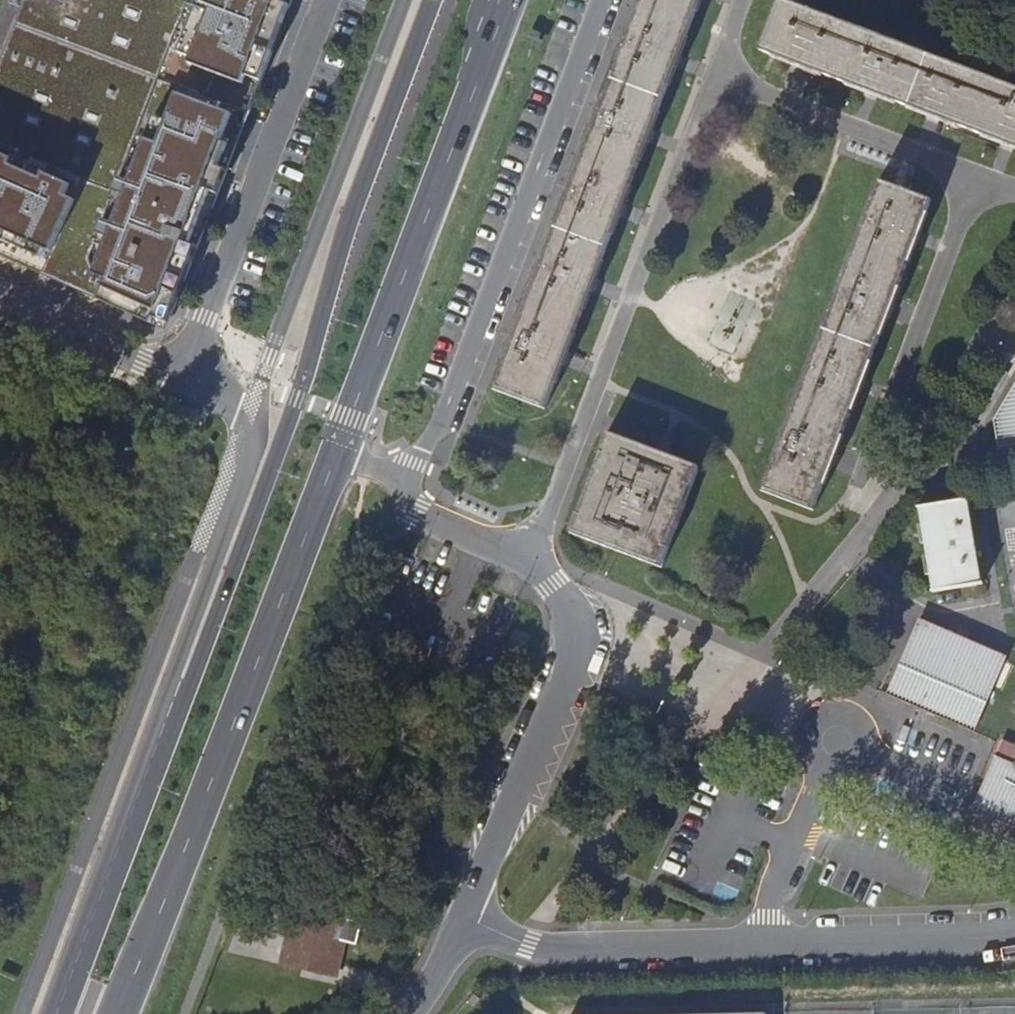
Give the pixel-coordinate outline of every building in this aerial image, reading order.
[(0,54),(0,255),(153,324),(159,310),(173,315),(293,0),(21,0),(0,54)] [(702,0),(641,0),(584,150),(515,333),(494,389),(547,408),(606,253),(653,129),(702,0)] [(760,51),(787,61),(1014,146),(1014,87),(986,76),(786,0),(779,0),(760,51)] [(824,485),(859,392),(865,377),(883,330),(932,200),(879,180),(762,490),(814,510),(824,485)] [(159,310),(153,324),(167,330),(173,315),(159,310)] [(1014,359),(1014,336),(962,427),(972,434),(1014,359)] [(994,418),(998,445),(1014,442),(1014,388),(994,418)] [(700,466),(644,445),(608,431),(570,532),(662,567),(700,466)] [(968,499),(922,507),(936,591),(982,584),(968,499)] [(1005,660),(918,622),(897,670),(920,680),(909,706),(973,734),(1005,660)] [(920,680),(897,670),(886,696),(909,706),(920,680)] [(1007,743),(978,811),(1014,826),(1014,747),(1007,743)] [(292,943),(336,954),(342,930),(347,908),(303,897),(292,943)] [(364,912),(347,908),(342,930),(359,934),(364,912)] [(333,965),(336,954),(292,943),(289,954),(333,965)]
